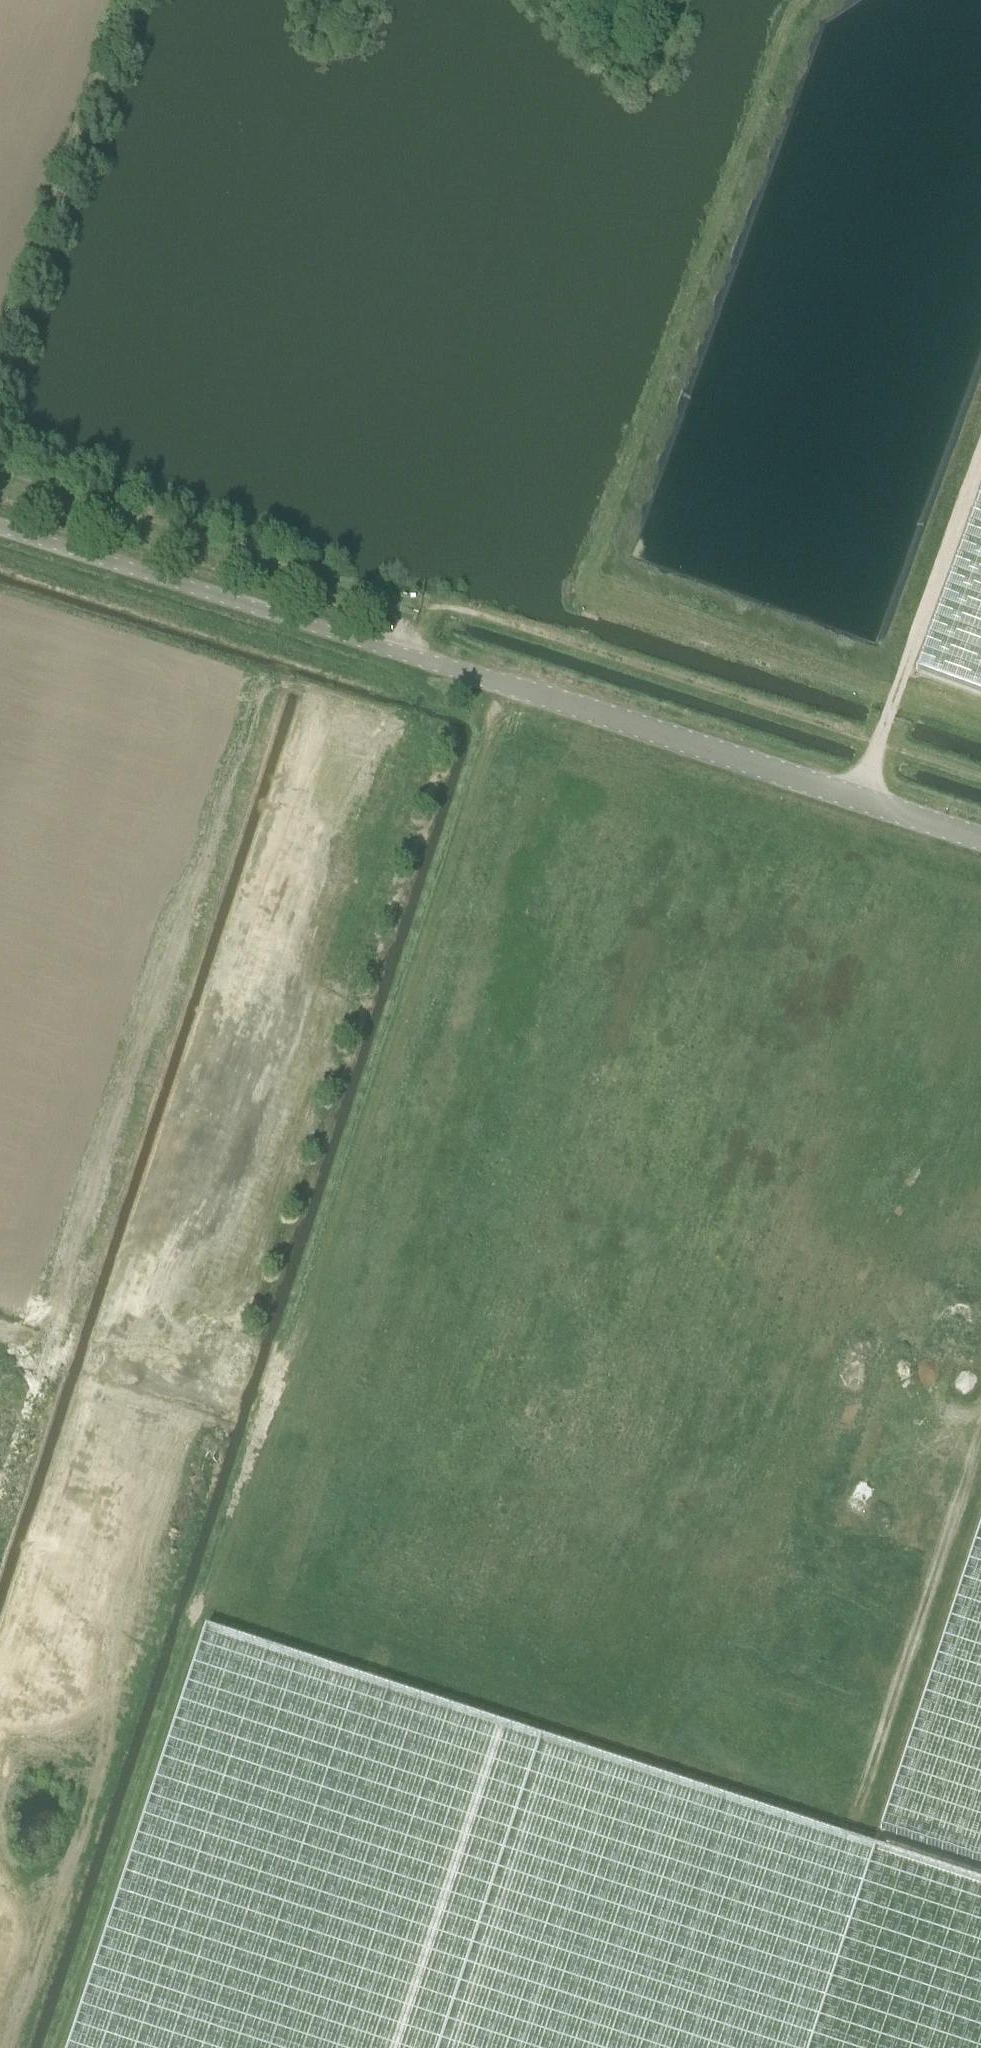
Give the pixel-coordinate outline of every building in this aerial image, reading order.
[(917,673),(980,696),(980,495),(917,673)] [(882,1830),(980,1862),(980,1528),(882,1830)] [(208,1629),(70,2047),(980,2047),(980,1883),(208,1629)]
